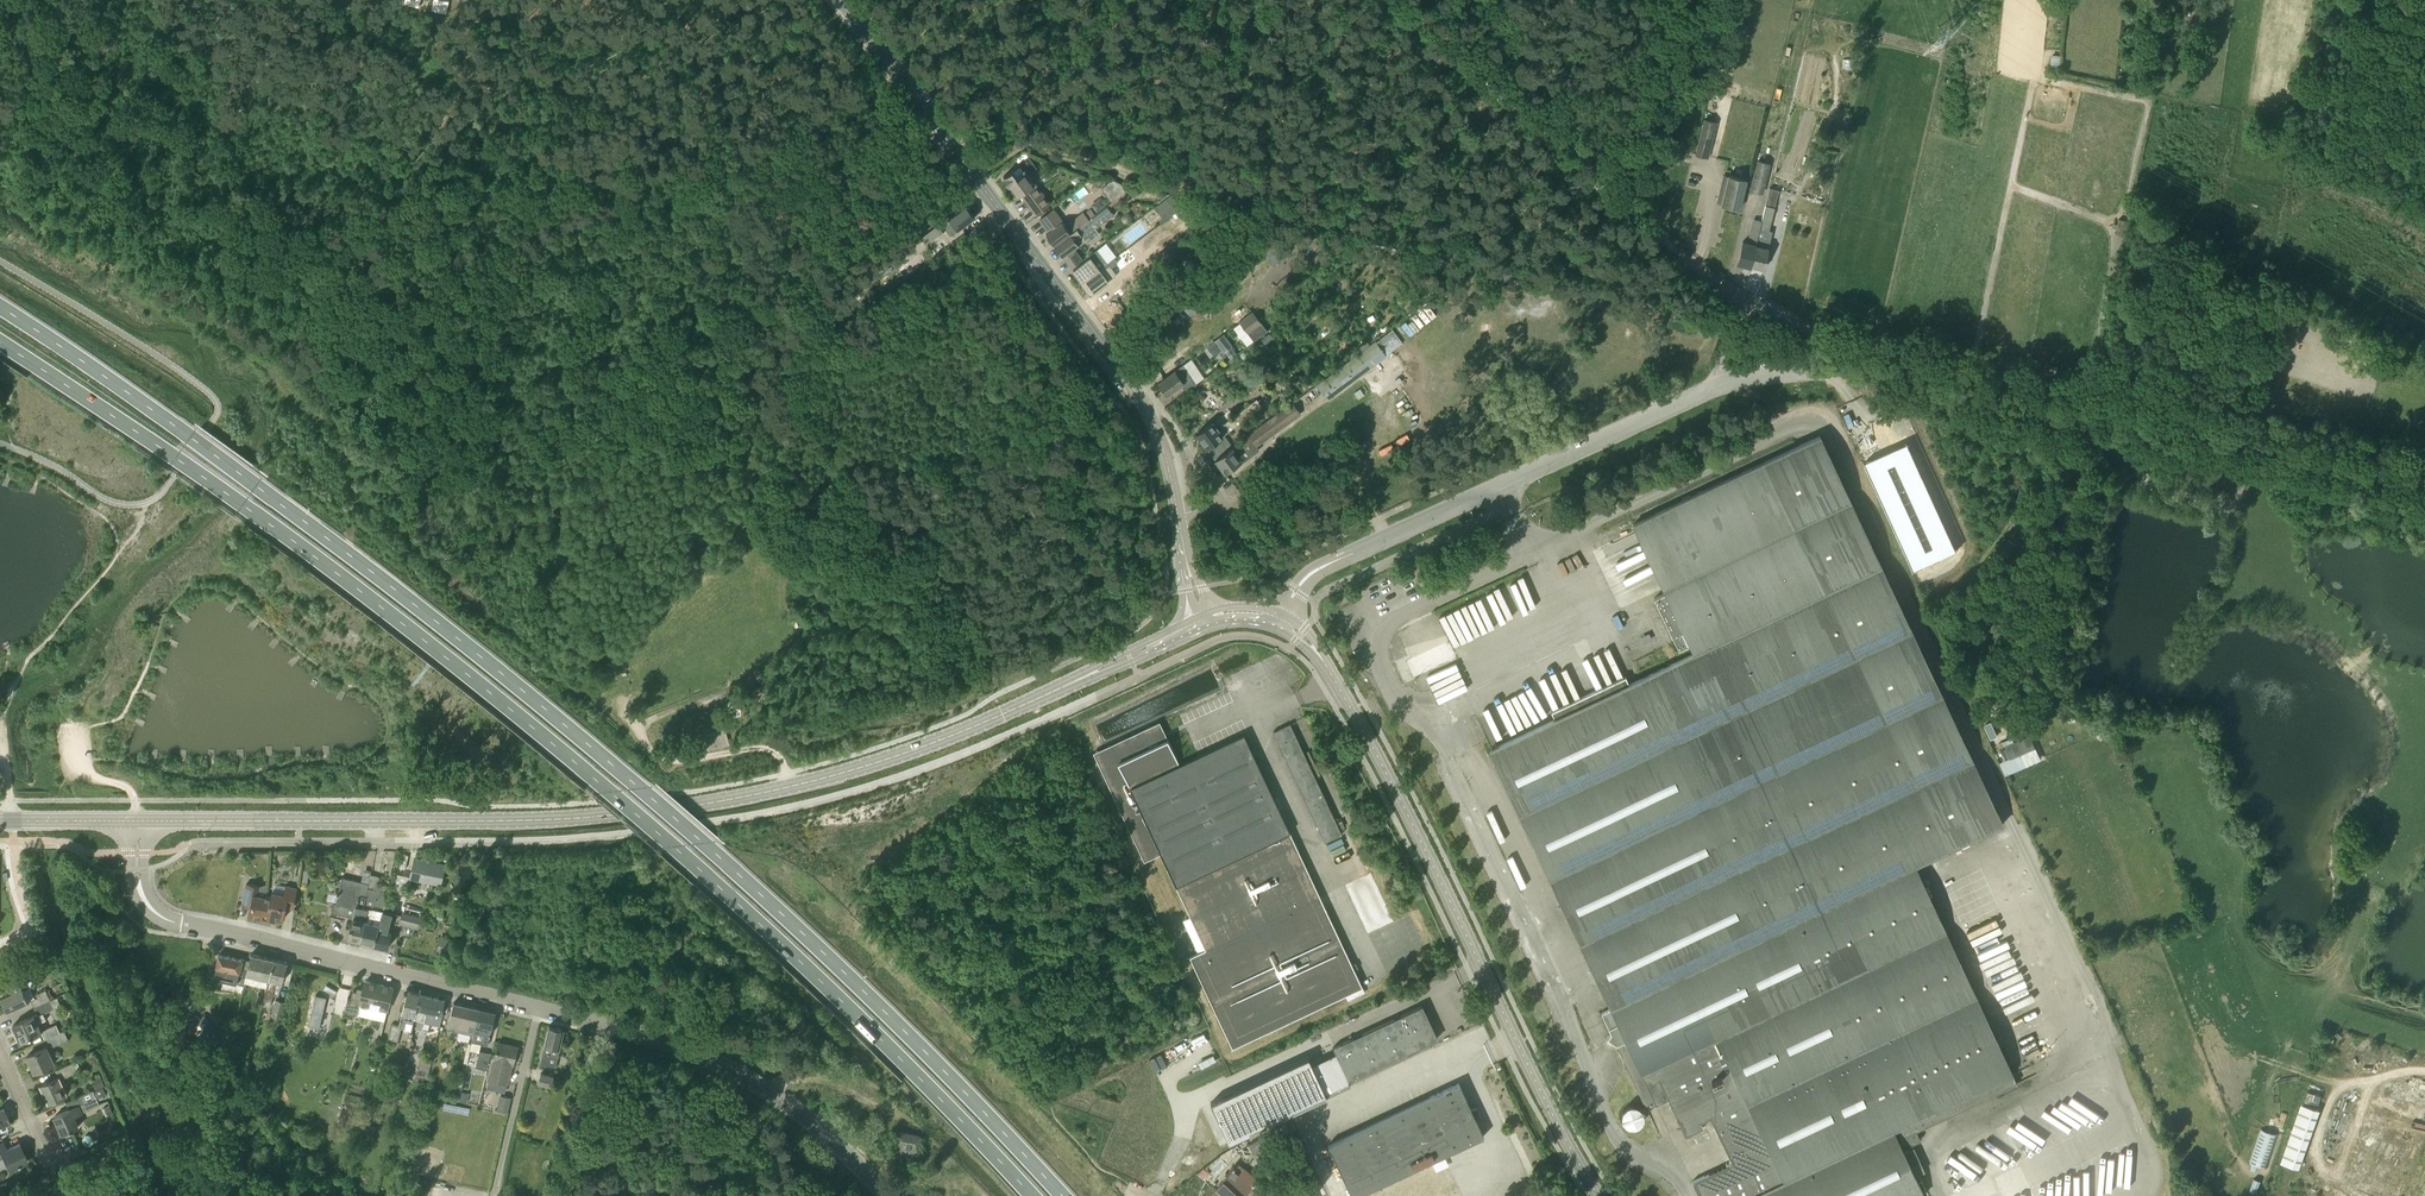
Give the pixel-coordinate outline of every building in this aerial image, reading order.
[(1706,157),(1715,121),(1705,118),(1695,154),(1706,157)] [(1676,163),(1679,151),(1666,148),(1663,160),(1676,163)] [(1762,193),(1769,164),(1758,161),(1751,190),(1762,193)] [(1021,164),(1013,169),(1004,176),(1004,178),(1004,180),(1006,183),(1008,183),(1018,196),(1021,193),(1037,215),(1051,204),(1025,169),(1021,164)] [(1104,185),(1112,199),(1128,191),(1119,176),(1104,185)] [(1739,209),(1746,180),(1728,176),(1722,204),(1739,209)] [(1769,230),(1779,190),(1770,188),(1761,221),(1759,233),(1751,266),(1764,269),(1773,231),(1769,230)] [(1157,194),(1160,202),(1169,195),(1157,193),(1157,194)] [(1162,216),(1165,220),(1180,208),(1172,197),(1170,195),(1169,195),(1160,202),(1154,206),(1155,208),(1162,216)] [(1094,204),(1100,210),(1108,203),(1102,196),(1094,204)] [(965,205),(956,212),(924,235),(929,242),(954,224),(958,230),(975,218),(965,205)] [(1089,219),(1055,245),(1072,268),(1083,260),(1074,248),(1086,239),(1082,235),(1094,226),(1095,227),(1113,213),(1107,205),(1089,219)] [(1055,245),(1089,219),(1085,213),(1083,211),(1065,225),(1062,221),(1064,221),(1054,208),(1040,219),(1049,232),(1046,234),(1055,245)] [(1751,266),(1759,233),(1761,221),(1754,220),(1748,243),(1743,242),(1738,263),(1751,266)] [(946,238),(935,247),(940,253),(951,244),(946,238)] [(1108,262),(1097,248),(1089,254),(1091,257),(1073,271),(1082,282),(1108,262)] [(1108,262),(1082,282),(1090,293),(1115,275),(1115,273),(1111,267),(1117,262),(1114,257),(1108,262)] [(902,281),(906,277),(902,272),(898,275),(902,281)] [(875,273),(869,277),(873,282),(879,278),(875,273)] [(1435,297),(1429,302),(1433,308),(1440,302),(1435,297)] [(1196,310),(1190,304),(1185,309),(1191,316),(1196,310)] [(1182,312),(1177,316),(1182,321),(1186,317),(1182,312)] [(1246,331),(1259,322),(1253,314),(1233,329),(1245,345),(1252,339),(1246,331)] [(1265,330),(1259,322),(1246,331),(1252,339),(1265,330)] [(1215,340),(1224,352),(1231,346),(1223,335),(1215,340)] [(1214,340),(1206,346),(1213,355),(1221,349),(1214,340)] [(1329,400),(1387,356),(1375,340),(1317,385),(1329,400)] [(1197,384),(1183,365),(1158,383),(1167,396),(1181,385),(1187,392),(1197,384)] [(1215,459),(1231,448),(1222,436),(1263,405),(1258,398),(1218,427),(1213,421),(1196,434),(1215,459)] [(1292,402),(1233,446),(1244,461),(1259,449),(1256,446),(1300,413),(1292,402)] [(1891,429),(1865,441),(1924,571),(1950,559),(1891,429)] [(2116,429),(2115,435),(2126,438),(2128,432),(2116,429)] [(1825,447),(1820,436),(1632,524),(1665,593),(1654,599),(1679,651),(1690,645),(1694,654),(1631,683),(1627,676),(1551,711),(1555,719),(1489,750),(1611,1009),(1601,1013),(1611,1033),(1607,1039),(1616,1045),(1646,1109),(1656,1104),(1657,1105),(1668,1099),(1685,1136),(1703,1128),(1701,1123),(1710,1118),(1732,1163),(1692,1181),(1699,1195),(1922,1195),(1926,1194),(1916,1175),(1924,1172),(1912,1147),(1902,1152),(1900,1147),(1919,1138),(1915,1130),(2018,1081),(1915,866),(2003,824),(1825,447)] [(1231,448),(1215,459),(1225,473),(1241,461),(1231,448)] [(1404,681),(1461,658),(1453,638),(1396,661),(1404,681)] [(745,716),(745,701),(734,701),(734,716),(745,716)] [(1997,736),(1991,722),(1984,725),(1991,739),(1997,736)] [(1290,724),(1273,732),(1325,842),(1342,834),(1290,724)] [(1099,763),(1104,774),(1145,861),(1160,853),(1206,950),(1190,957),(1233,1048),(1362,987),(1244,735),(1172,768),(1164,753),(1167,752),(1156,729),(1107,752),(1110,758),(1099,763)] [(703,737),(706,750),(729,744),(726,731),(703,737)] [(2006,775),(2041,759),(2029,734),(2014,742),(2012,738),(2003,742),(2010,757),(2000,762),(2006,775)] [(414,856),(409,878),(441,886),(446,864),(414,856)] [(1394,921),(1371,873),(1345,885),(1368,933),(1394,921)] [(375,944),(382,911),(383,910),(388,888),(378,885),(379,883),(380,878),(371,876),(369,885),(363,908),(369,909),(367,916),(361,941),(375,944)] [(353,918),(354,915),(362,917),(362,914),(367,916),(369,909),(363,908),(369,885),(342,878),(339,894),(338,893),(337,894),(339,895),(337,904),(333,903),(331,914),(337,916),(338,915),(353,918)] [(262,920),(266,897),(258,895),(260,886),(246,883),(243,901),(251,903),(248,917),(262,920)] [(262,920),(277,923),(278,918),(284,919),(287,904),(294,906),(298,888),(285,886),(284,894),(272,891),(271,898),(266,897),(262,920)] [(393,913),(383,910),(382,911),(375,944),(388,947),(391,933),(388,932),(393,913)] [(472,910),(469,926),(479,928),(482,912),(472,910)] [(420,915),(403,911),(403,912),(400,922),(418,927),(420,915)] [(361,941),(367,916),(362,914),(362,917),(354,915),(353,918),(348,938),(361,941)] [(436,951),(447,953),(451,938),(440,935),(436,951)] [(250,961),(247,973),(270,979),(275,959),(252,953),(250,961)] [(247,973),(250,961),(219,954),(214,978),(244,985),(244,983),(245,983),(247,973)] [(273,995),(280,996),(288,962),(275,959),(270,979),(267,988),(262,1009),(264,1009),(264,1005),(270,1007),(273,995)] [(30,964),(16,969),(18,974),(32,968),(30,964)] [(18,978),(8,983),(12,994),(1,999),(7,1012),(29,1002),(18,978)] [(393,987),(377,984),(366,981),(363,993),(354,990),(351,999),(348,998),(345,1009),(385,1021),(393,987)] [(254,1007),(262,1009),(267,988),(259,986),(254,1007)] [(54,998),(53,995),(52,995),(49,990),(46,991),(46,989),(36,994),(38,997),(30,1000),(34,1008),(54,998)] [(172,1000),(183,999),(183,990),(171,990),(172,1000)] [(414,1020),(420,994),(407,991),(399,1025),(392,1024),(388,1041),(398,1044),(401,1028),(404,1028),(404,1029),(411,1031),(414,1020)] [(414,1020),(425,1021),(426,1017),(434,1019),(432,1024),(439,1026),(445,1000),(420,994),(414,1020)] [(316,995),(308,1026),(319,1028),(327,997),(316,995)] [(54,998),(34,1008),(37,1014),(13,1025),(21,1042),(42,1032),(38,1022),(46,1018),(43,1013),(61,1005),(57,997),(54,998)] [(286,1002),(279,1000),(275,999),(271,1020),(282,1022),(286,1002)] [(474,1035),(480,1009),(454,1002),(447,1030),(473,1035),(474,1035)] [(221,1023),(208,1009),(203,1014),(196,1033),(213,1051),(225,1040),(215,1028),(221,1023)] [(474,1035),(473,1035),(470,1050),(479,1052),(481,1045),(488,1046),(496,1012),(480,1009),(474,1035)] [(1438,1042),(1423,1010),(1317,1059),(1335,1096),(1371,1079),(1368,1074),(1408,1055),(1411,1060),(1429,1051),(1427,1047),(1438,1042)] [(193,1035),(194,1032),(201,1017),(188,1012),(185,1020),(181,1029),(193,1035)] [(564,1029),(549,1026),(540,1063),(555,1066),(564,1029)] [(63,1030),(46,1038),(51,1047),(68,1040),(63,1030)] [(498,1042),(495,1054),(489,1080),(509,1085),(518,1047),(498,1042)] [(55,1063),(48,1047),(27,1056),(35,1073),(55,1063)] [(480,1050),(475,1067),(488,1071),(493,1054),(480,1050)] [(1234,1145),(1335,1096),(1317,1059),(1216,1107),(1234,1145)] [(77,1061),(67,1066),(56,1071),(59,1077),(41,1085),(49,1103),(68,1094),(63,1084),(65,1083),(62,1077),(81,1069),(77,1061)] [(427,1083),(431,1066),(418,1063),(414,1080),(427,1083)] [(555,1077),(540,1073),(538,1084),(553,1087),(555,1077)] [(96,1089),(105,1084),(100,1075),(91,1079),(96,1089)] [(258,1080),(255,1079),(245,1077),(243,1087),(256,1090),(258,1080)] [(379,1106),(385,1084),(375,1082),(370,1104),(379,1106)] [(1448,1088),(1329,1144),(1353,1195),(1356,1195),(1484,1137),(1459,1083),(1448,1088)] [(93,1090),(77,1098),(66,1103),(69,1110),(55,1116),(63,1134),(80,1126),(77,1120),(75,1117),(80,1114),(83,1113),(82,1111),(99,1104),(93,1090)] [(2310,1090),(2307,1100),(2320,1104),(2323,1094),(2310,1090)] [(462,1091),(459,1101),(467,1102),(469,1093),(462,1091)] [(347,1092),(344,1105),(364,1109),(366,1097),(347,1092)] [(513,1098),(501,1095),(497,1110),(510,1113),(513,1098)] [(2283,1161),(2303,1168),(2321,1107),(2302,1101),(2283,1161)] [(1642,1102),(1622,1108),(1628,1127),(1648,1120),(1642,1102)] [(0,1109),(0,1130),(11,1125),(3,1108),(0,1109)] [(1289,1130),(1284,1122),(1276,1126),(1281,1135),(1289,1130)] [(2249,1163),(2267,1169),(2278,1134),(2261,1129),(2249,1163)] [(899,1132),(897,1143),(895,1157),(912,1162),(917,1148),(918,1148),(921,1137),(899,1132)] [(1249,1144),(1254,1153),(1271,1143),(1266,1134),(1249,1144)] [(0,1144),(0,1158),(3,1157),(8,1170),(27,1161),(19,1144),(6,1150),(3,1143),(0,1144)] [(1223,1179),(1215,1188),(1226,1195),(1243,1195),(1257,1178),(1237,1161),(1223,1179)] [(1204,1169),(1200,1174),(1204,1178),(1208,1173),(1204,1169)] [(1288,1193),(1285,1195),(1303,1195),(1310,1188),(1299,1179),(1288,1193)]
